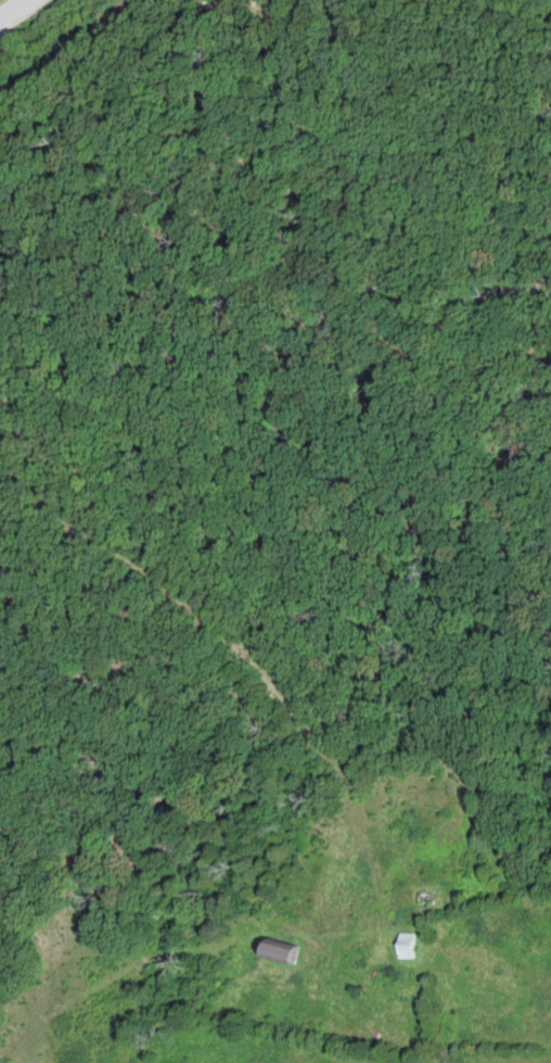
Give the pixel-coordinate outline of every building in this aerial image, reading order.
[(420,960),(420,935),(401,935),(401,960),(420,960)]
